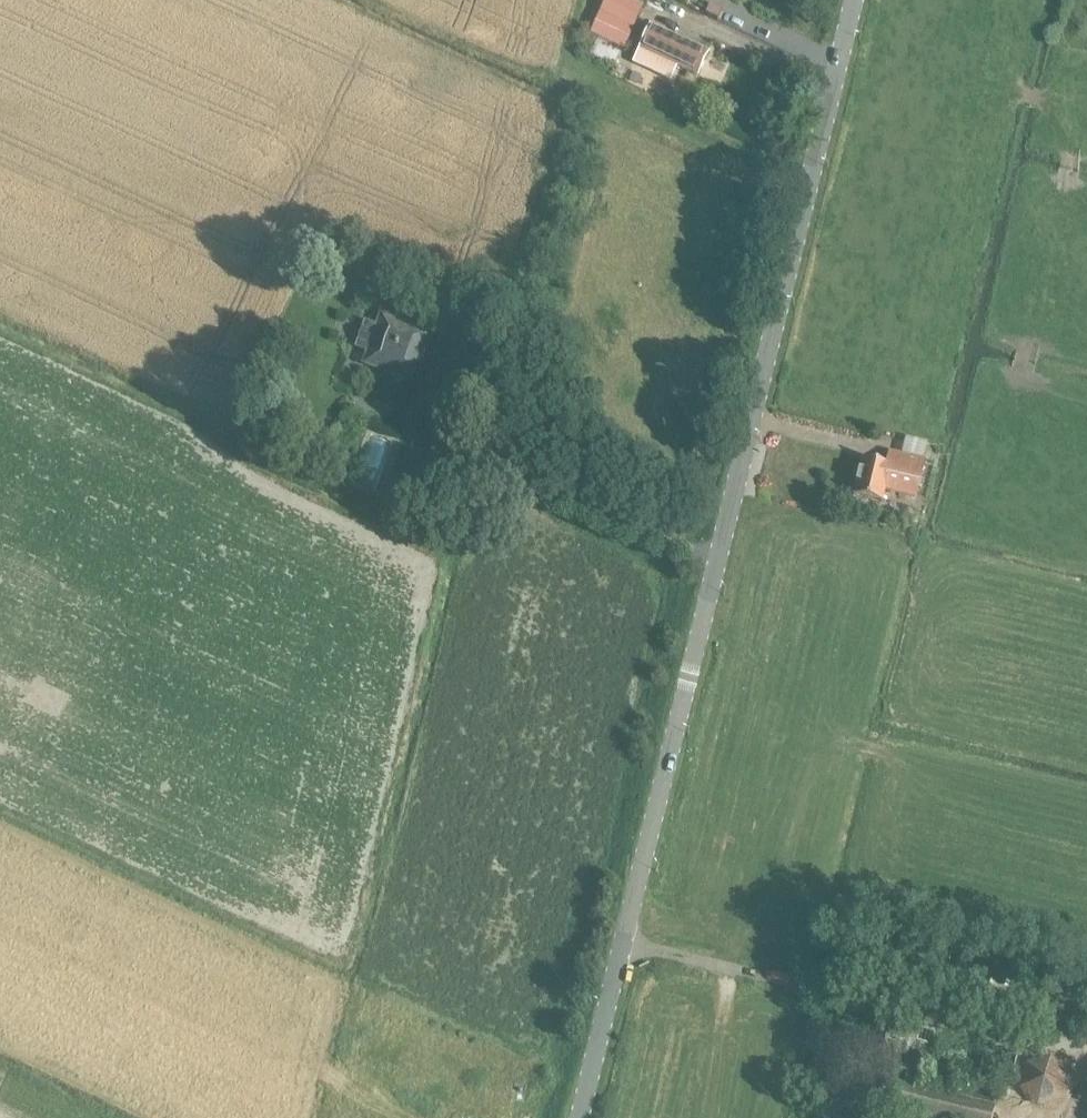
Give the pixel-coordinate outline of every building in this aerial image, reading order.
[(592,35),(624,50),(644,6),(631,0),(607,0),(592,35)] [(698,75),(708,53),(652,27),(636,62),(670,78),(676,65),(698,75)] [(365,321),(355,349),(368,353),(364,364),(383,371),(414,383),(416,377),(434,383),(432,389),(440,392),(456,398),(465,372),(441,364),(440,361),(430,366),(428,362),(422,360),(432,332),(382,314),(378,325),(365,321)] [(897,455),(896,456),(899,457),(896,468),(862,460),(854,496),(882,503),(885,490),(916,497),(925,462),(897,455)] [(1029,993),(1023,1016),(1042,1020),(1046,996),(1048,987),(992,974),(990,984),(1029,993)] [(891,1023),(881,1067),(907,1073),(903,1086),(886,1082),(880,1107),(925,1117),(993,1117),(995,1108),(915,1089),(917,1075),(1008,1098),(1019,1055),(891,1023)] [(1020,1092),(1065,1104),(1076,1063),(1031,1051),(1020,1092)]
